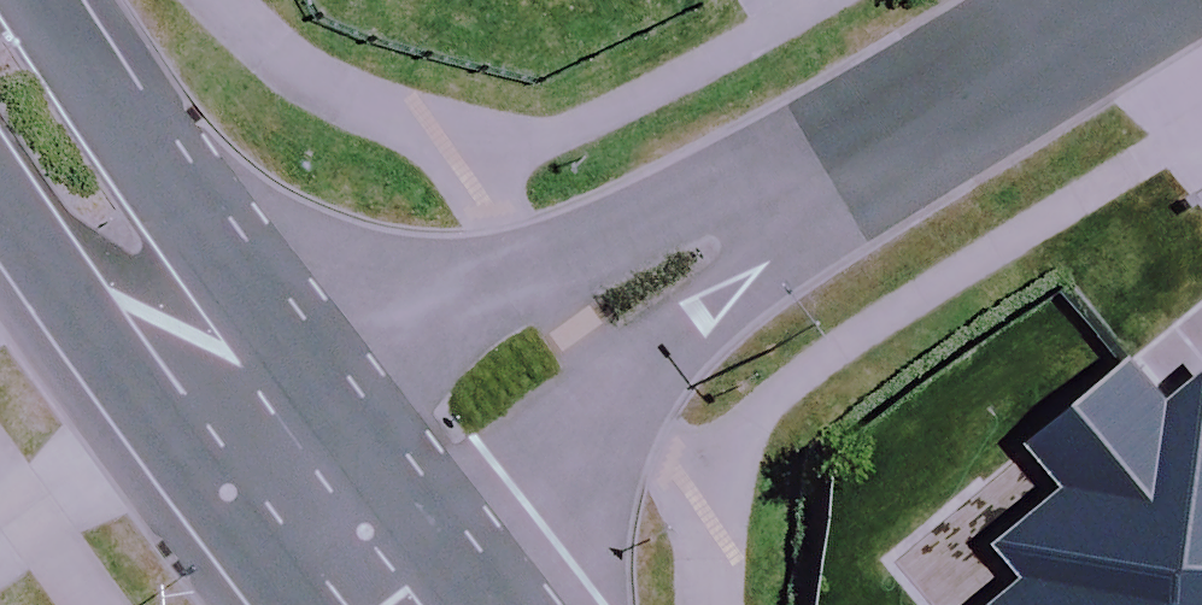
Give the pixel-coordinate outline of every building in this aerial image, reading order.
[(1186,385),(1149,341),(1041,429),(1078,473),(1016,530),(1039,562),(988,604),(1201,604),(1201,372),(1186,385)]
